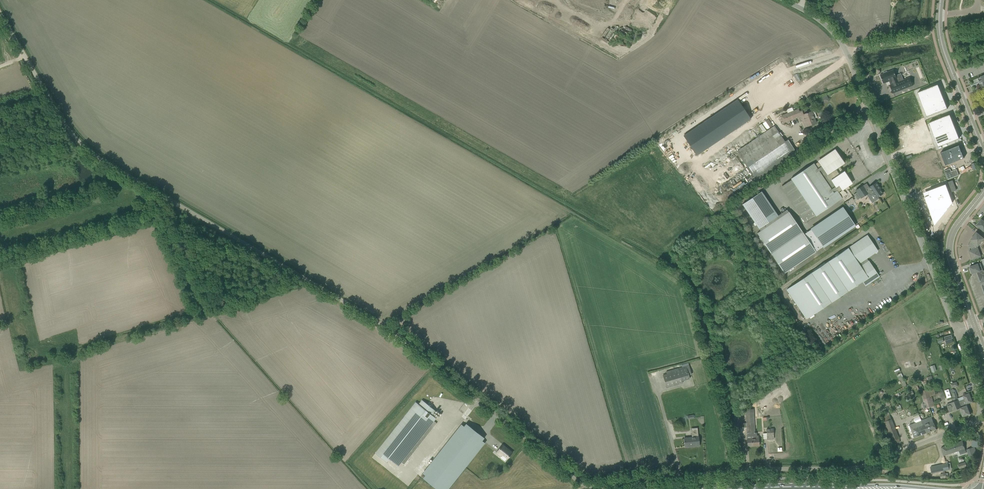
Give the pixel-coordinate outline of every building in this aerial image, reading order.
[(890,85),(893,93),(913,85),(910,77),(903,80),(901,74),(896,76),(894,70),(887,72),(887,71),(883,73),(883,74),(880,75),(884,84),(890,81),(892,84),(890,85)] [(806,88),(811,86),(808,80),(803,83),(806,88)] [(938,84),(918,92),(927,117),(948,109),(938,84)] [(737,100),(683,136),(697,156),(750,120),(740,105),(737,100)] [(762,103),(753,107),(759,119),(768,114),(762,103)] [(783,123),(800,116),(804,114),(803,110),(799,111),(798,109),(781,116),(783,123)] [(800,116),(805,127),(816,123),(811,111),(804,114),(800,116)] [(959,138),(950,114),(929,123),(938,147),(959,138)] [(762,123),(766,130),(772,125),(768,119),(762,123)] [(758,124),(755,126),(759,134),(763,131),(758,124)] [(787,146),(785,143),(787,141),(786,140),(784,142),(774,126),(737,151),(745,164),(745,163),(756,180),(793,155),(793,154),(796,152),(791,146),(790,147),(789,145),(787,146)] [(959,145),(940,152),(945,165),(964,158),(959,145)] [(806,222),(813,218),(816,216),(820,214),(820,213),(842,198),(838,192),(851,183),(843,172),(839,166),(843,163),(835,150),(818,161),(818,162),(814,164),(813,163),(791,179),(791,180),(789,182),(789,181),(782,186),(806,222)] [(967,159),(952,165),(954,170),(954,169),(954,168),(960,166),(961,171),(969,168),(967,160),(967,159)] [(950,169),(944,171),(947,179),(959,175),(956,169),(951,171),(950,169)] [(857,192),(854,194),(857,200),(860,198),(861,198),(866,195),(870,201),(871,203),(878,199),(877,197),(883,193),(882,193),(883,192),(881,190),(880,190),(880,189),(881,188),(876,182),(869,187),(865,190),(862,186),(856,190),(857,192)] [(929,196),(925,197),(935,225),(947,209),(946,205),(953,203),(946,184),(928,191),(929,196)] [(778,216),(766,199),(761,202),(759,199),(756,194),(742,204),(760,231),(778,219),(776,217),(778,216)] [(760,231),(757,233),(784,273),(855,225),(842,208),(804,234),(789,212),(778,219),(760,231)] [(969,251),(972,260),(981,257),(978,248),(978,246),(983,239),(977,233),(970,240),(972,241),(971,241),(971,242),(970,243),(970,244),(969,245),(969,246),(971,246),(971,247),(971,248),(971,249),(971,250),(969,251)] [(865,259),(877,251),(867,236),(848,248),(786,290),(806,319),(868,278),(870,282),(878,276),(868,261),(867,262),(865,259)] [(981,269),(980,269),(978,264),(970,267),(972,274),(977,272),(980,281),(981,281),(980,283),(982,284),(981,285),(983,293),(983,271),(981,269)] [(679,371),(663,375),(666,388),(683,383),(682,381),(689,379),(688,375),(687,370),(687,369),(686,366),(678,368),(679,371)] [(923,404),(924,409),(928,408),(934,406),(929,389),(921,392),(924,403),(923,404)] [(971,413),(968,405),(967,405),(966,404),(972,402),(969,393),(963,396),(964,399),(959,402),(960,405),(961,408),(959,408),(959,409),(963,417),(971,413)] [(954,411),(959,409),(959,408),(961,408),(960,405),(959,402),(957,397),(954,398),(953,398),(955,401),(950,403),(951,403),(947,405),(950,412),(953,411),(954,411)] [(403,465),(436,424),(433,422),(436,418),(432,415),(435,411),(421,400),(418,404),(416,402),(374,454),(385,463),(388,460),(397,467),(401,463),(403,465)] [(745,410),(746,418),(747,438),(747,445),(753,445),(753,446),(759,446),(758,441),(758,436),(757,436),(757,433),(755,433),(753,409),(745,410)] [(881,415),(893,444),(900,441),(889,413),(881,415)] [(923,425),(921,421),(918,413),(913,415),(916,423),(909,425),(914,438),(926,433),(923,425)] [(931,417),(921,421),(923,425),(926,433),(936,429),(931,417)] [(422,474),(425,476),(423,478),(436,488),(448,488),(485,443),(482,441),(484,438),(466,424),(464,426),(461,424),(422,474)] [(691,446),(691,447),(699,446),(699,441),(697,429),(691,430),(692,437),(684,438),(685,446),(691,446)] [(941,448),(944,456),(959,451),(960,455),(966,453),(962,441),(941,448)] [(496,452),(501,456),(502,454),(507,458),(512,452),(503,445),(496,452)] [(967,449),(969,456),(976,453),(974,447),(967,449)] [(950,463),(930,467),(932,473),(949,469),(949,467),(951,467),(950,463)]
